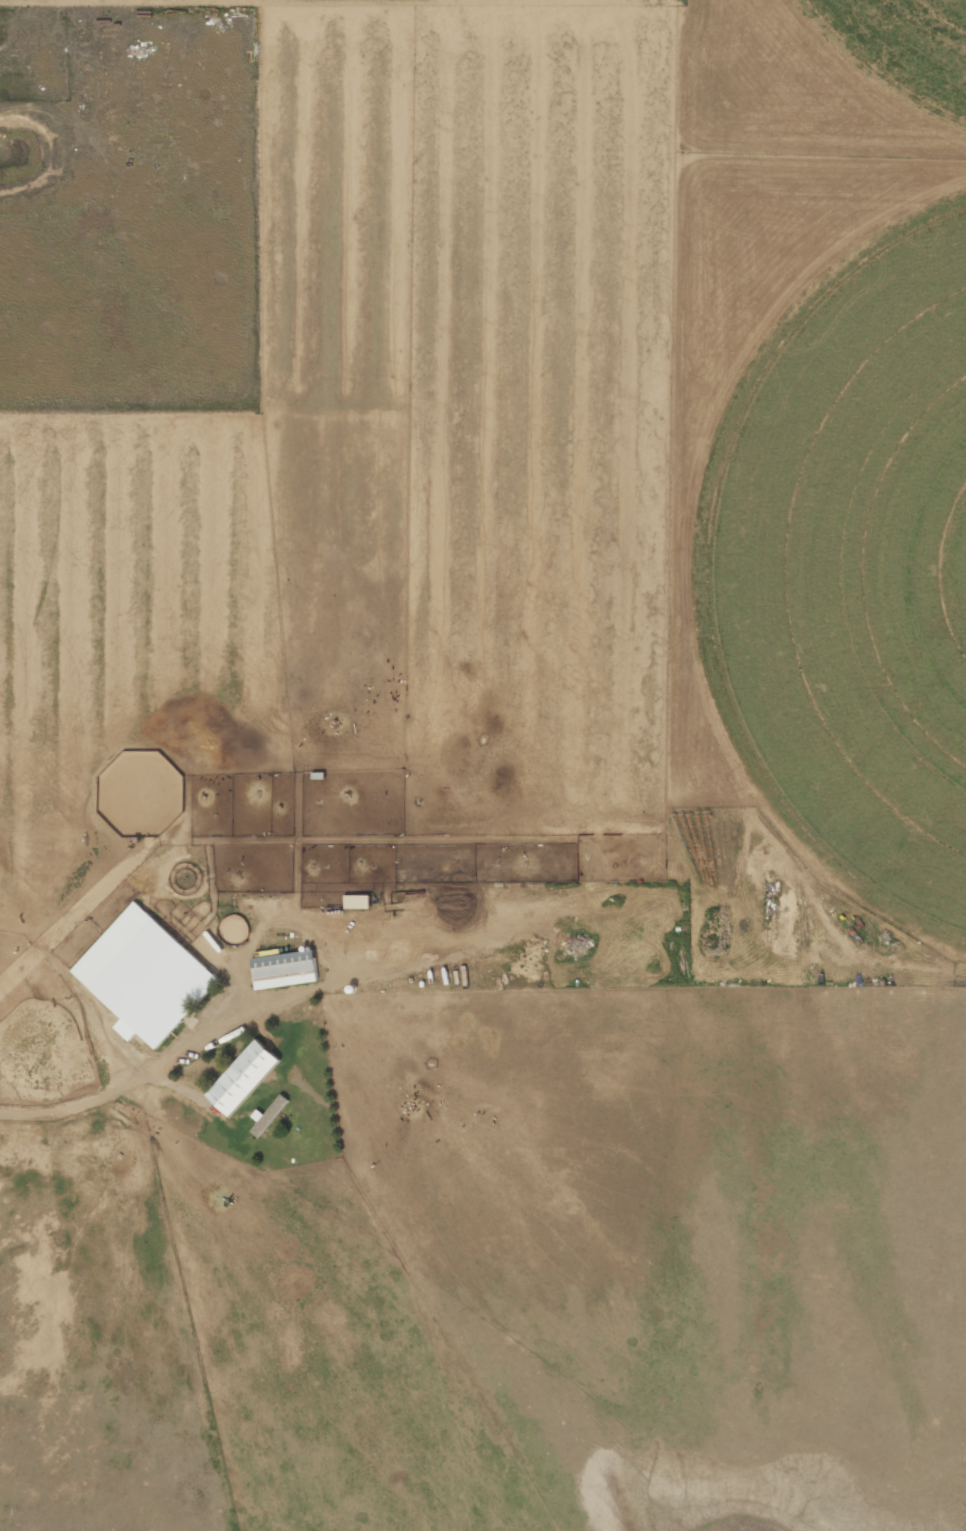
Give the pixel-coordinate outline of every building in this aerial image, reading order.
[(371,896),(346,896),(346,909),(370,909),(371,896)] [(221,980),(135,902),(72,972),(124,1019),(115,1028),(131,1042),(139,1033),(158,1050),(221,980)] [(319,982),(314,950),(252,960),(257,991),(319,982)] [(207,1096),(231,1117),(281,1061),(258,1040),(207,1096)] [(253,1117),(259,1122),(251,1132),(259,1138),(290,1101),(282,1095),(264,1116),(258,1111),(253,1117)]
